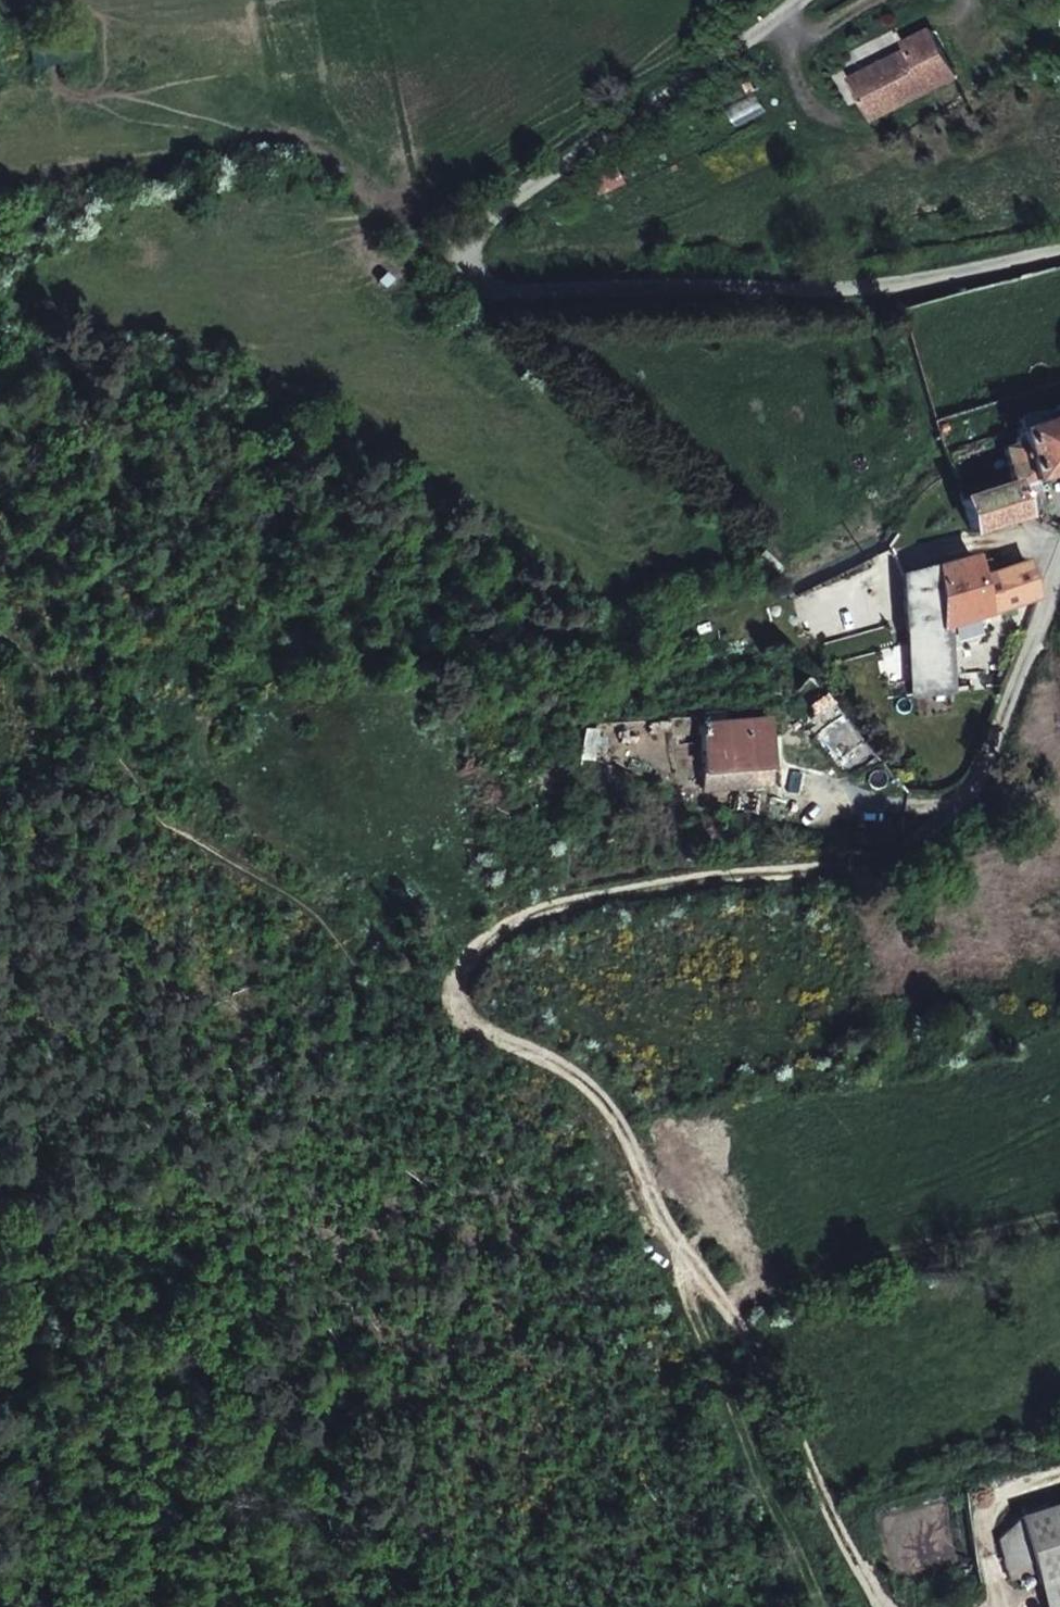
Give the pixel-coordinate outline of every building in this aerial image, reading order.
[(906,84),(910,94),(970,69),(952,18),(923,29),(927,38),(864,63),(876,96),(906,84)] [(906,84),(876,96),(880,106),(910,94),(906,84)] [(1012,474),(1013,480),(1059,462),(1059,398),(1017,412),(1020,423),(1013,426),(1017,436),(1001,442),(1012,474)] [(1024,510),(1013,480),(1012,474),(964,489),(975,525),(1024,510)] [(1030,556),(978,569),(973,551),(906,568),(913,698),(952,695),(950,614),(1042,591),(1030,556)] [(761,721),(692,726),(695,790),(765,785),(761,721)] [(588,727),(585,757),(598,758),(601,728),(588,727)] [(1020,1507),(1050,1606),(1059,1606),(1059,1495),(1020,1507)]
